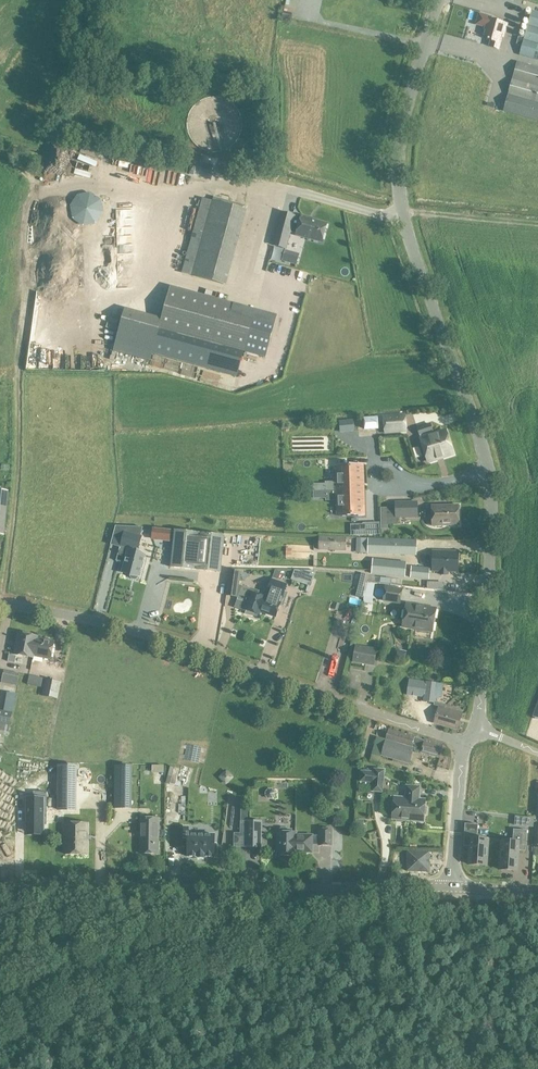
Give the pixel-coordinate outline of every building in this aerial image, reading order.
[(294,14),(297,1),(291,0),(286,0),(283,12),(294,14)] [(532,11),(520,56),(537,61),(537,10),(533,8),(532,11)] [(492,17),(479,14),(476,24),(487,27),(483,38),(491,40),(489,46),(500,49),(502,43),(501,43),(502,37),(504,37),(507,25),(491,21),(492,17)] [(517,63),(504,112),(537,121),(537,69),(517,63)] [(201,173),(211,175),(213,166),(203,164),(204,156),(202,156),(200,167),(202,167),(201,173)] [(70,212),(89,224),(105,199),(78,182),(65,203),(72,207),(70,212)] [(312,206),(314,195),(297,193),(296,204),(312,206)] [(222,285),(242,211),(211,202),(191,277),(222,285)] [(325,224),(308,219),(308,218),(300,216),(299,220),(293,218),(293,216),(280,213),(271,246),(284,249),(289,232),(295,233),(295,236),(320,242),(325,224)] [(292,251),(285,249),(282,261),(289,262),(292,251)] [(197,287),(208,290),(210,283),(199,280),(197,287)] [(161,321),(159,330),(243,352),(254,310),(170,288),(161,321)] [(243,352),(159,330),(152,355),(236,378),(243,352)] [(406,431),(405,415),(383,417),(384,433),(406,431)] [(364,418),(365,430),(380,429),(379,417),(364,418)] [(453,454),(445,431),(433,435),(432,432),(433,432),(430,424),(417,428),(428,461),(453,454)] [(363,490),(362,465),(336,466),(337,491),(363,490)] [(364,515),(363,490),(337,491),(338,516),(364,515)] [(417,518),(417,503),(395,503),(395,508),(395,518),(400,518),(417,518)] [(432,507),(433,526),(459,526),(458,506),(432,507)] [(171,530),(152,528),(151,540),(169,542),(170,540),(173,540),(174,533),(171,532),(171,530)] [(220,572),(224,535),(175,530),(171,567),(220,572)] [(138,577),(138,575),(139,576),(144,555),(137,553),(141,537),(124,533),(122,545),(130,547),(124,572),(131,574),(131,575),(131,576),(132,577),(135,578),(137,578),(138,577)] [(319,551),(346,551),(346,538),(319,537),(319,551)] [(360,553),(416,556),(417,540),(361,538),(360,553)] [(433,571),(457,572),(458,552),(433,551),(433,571)] [(371,574),(405,577),(406,563),(373,559),(371,574)] [(410,578),(429,580),(430,568),(411,567),(410,578)] [(239,586),(241,572),(230,571),(228,584),(239,586)] [(307,575),(297,571),(295,577),(305,580),(307,575)] [(272,579),(268,591),(277,594),(283,596),(287,584),(272,579)] [(435,590),(435,582),(427,582),(427,589),(435,590)] [(371,604),(375,584),(366,583),(363,603),(371,604)] [(260,614),(261,611),(266,597),(249,591),(250,588),(242,585),(237,599),(247,602),(244,609),(246,610),(245,613),(249,614),(253,615),(257,616),(258,614),(260,614)] [(403,589),(386,586),(383,601),(400,604),(403,589)] [(274,601),(277,594),(268,591),(266,597),(261,611),(276,616),(280,603),(274,601)] [(432,632),(434,620),(436,609),(406,604),(402,627),(432,632)] [(54,642),(36,639),(37,637),(18,633),(14,655),(33,658),(33,656),(51,659),(54,642)] [(353,663),(374,666),(376,650),(355,646),(353,663)] [(407,652),(396,649),(394,658),(405,661),(407,652)] [(2,683),(17,686),(19,674),(4,671),(2,683)] [(29,684),(40,686),(42,677),(31,674),(29,684)] [(47,679),(43,696),(58,700),(62,683),(47,679)] [(423,698),(423,703),(435,704),(438,685),(408,681),(406,695),(423,698)] [(461,714),(438,707),(433,722),(457,729),(461,714)] [(9,737),(13,714),(0,712),(0,735),(9,737)] [(413,748),(415,749),(416,744),(422,746),(424,741),(414,739),(414,737),(388,730),(386,740),(413,748)] [(372,754),(381,756),(385,741),(376,739),(372,754)] [(424,739),(424,741),(422,746),(416,744),(415,749),(414,751),(439,757),(442,744),(424,739)] [(385,741),(381,756),(409,764),(413,749),(413,748),(386,740),(385,741)] [(223,778),(228,770),(220,765),(215,773),(223,778)] [(75,812),(76,767),(57,767),(56,812),(75,812)] [(372,791),(381,792),(383,771),(374,770),(374,773),(362,772),(361,779),(373,780),(372,791)] [(475,774),(474,796),(483,797),(485,775),(475,774)] [(120,779),(120,799),(132,799),(132,779),(120,779)] [(172,786),(166,816),(224,826),(229,796),(172,786)] [(392,797),(391,801),(389,802),(388,809),(390,810),(393,810),(392,819),(396,819),(396,821),(402,822),(402,820),(411,821),(412,817),(424,818),(424,815),(426,814),(427,808),(425,807),(425,800),(417,800),(417,797),(419,797),(420,788),(407,786),(406,798),(392,797)] [(265,797),(268,799),(272,799),(274,797),(274,792),(272,790),(268,790),(265,792),(265,797)] [(26,825),(43,825),(44,815),(46,815),(47,792),(33,792),(33,799),(26,799),(26,825)] [(246,848),(261,848),(261,822),(247,821),(248,810),(241,810),(241,835),(247,835),(246,848)] [(532,826),(533,817),(526,816),(525,826),(532,826)] [(140,818),(140,854),(158,854),(158,818),(140,818)] [(468,864),(486,866),(488,840),(477,839),(478,825),(467,824),(465,824),(463,846),(469,846),(468,864)] [(65,855),(87,856),(87,825),(65,825),(65,855)] [(286,828),(281,828),(279,829),(279,832),(278,855),(297,856),(297,852),(313,852),(313,843),(320,843),(320,845),(333,845),(333,829),(320,829),(320,836),(313,836),(313,835),(297,835),(297,832),(288,832),(288,829),(286,828)] [(517,871),(519,850),(525,851),(527,830),(513,829),(513,842),(501,841),(499,869),(517,871)] [(210,858),(209,857),(210,835),(183,835),(183,857),(210,858)] [(240,847),(228,845),(227,853),(238,855),(240,847)] [(429,872),(429,852),(408,851),(407,871),(429,872)] [(509,931),(502,935),(507,944),(514,940),(509,931)]
